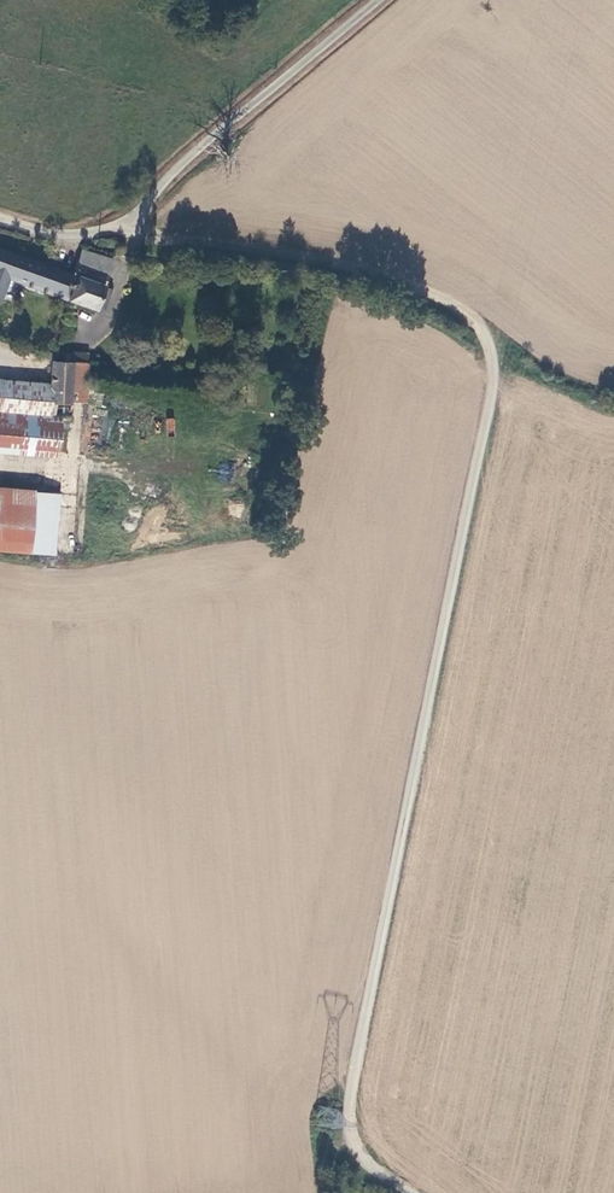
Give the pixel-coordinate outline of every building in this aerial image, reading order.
[(111,260),(86,252),(78,251),(68,275),(64,300),(94,310),(111,260)] [(64,300),(68,275),(0,254),(0,301),(8,281),(64,300)] [(73,352),(71,349),(66,348),(62,349),(61,354),(62,358),(65,361),(69,361),(72,359),(74,355),(73,352)] [(69,409),(72,366),(51,365),(49,393),(47,407),(69,409)] [(79,459),(88,368),(81,367),(72,366),(69,409),(65,457),(79,459)] [(1,387),(0,400),(0,414),(46,418),(47,407),(49,393),(1,387)] [(69,409),(47,407),(46,418),(0,414),(0,449),(65,457),(69,409)] [(168,433),(176,432),(173,418),(165,419),(168,433)] [(28,500),(29,495),(0,493),(0,557),(22,559),(28,500)] [(50,503),(28,500),(22,559),(44,562),(50,503)]
